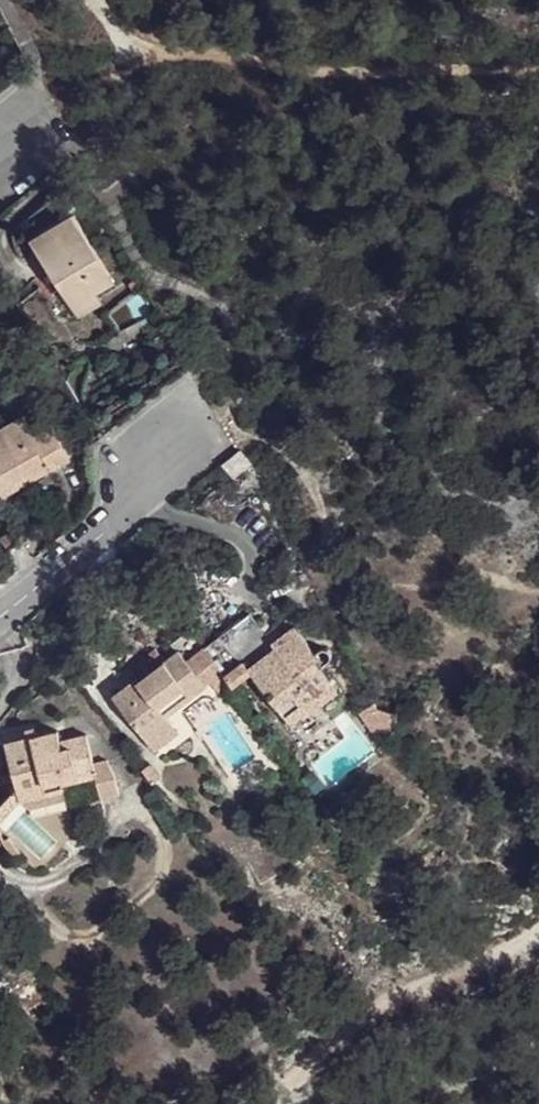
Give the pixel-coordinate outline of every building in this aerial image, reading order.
[(82,219),(39,243),(77,313),(103,299),(121,289),(82,219)] [(149,297),(143,285),(129,293),(135,304),(149,297)] [(103,299),(77,313),(82,323),(108,309),(103,299)] [(7,505),(19,498),(13,488),(52,466),(58,476),(76,465),(56,429),(39,439),(29,422),(0,439),(0,509),(7,505)] [(237,484),(253,472),(242,457),(226,470),(237,484)] [(52,466),(13,488),(19,498),(58,476),(52,466)] [(231,683),(249,669),(254,676),(291,724),(318,703),(324,712),(342,698),(322,671),(327,668),(331,665),(332,664),(333,663),(333,661),(334,661),(334,659),(334,657),(333,656),(333,654),(331,653),(330,652),(329,651),(326,652),(324,652),(323,652),(322,653),(318,656),(299,631),(276,648),(253,618),(230,635),(208,652),(210,655),(231,683)] [(134,688),(121,699),(153,747),(177,729),(172,721),(166,712),(174,705),(180,714),(212,690),(225,708),(241,695),(236,689),(231,683),(210,655),(195,667),(187,655),(150,684),(145,679),(138,669),(132,674),(127,678),(134,688)] [(249,669),(231,683),(236,689),(254,676),(249,669)] [(318,703),(291,724),(298,733),(324,712),(318,703)] [(174,705),(166,712),(172,721),(180,714),(174,705)] [(177,729),(153,747),(159,755),(183,737),(177,729)] [(35,737),(36,745),(45,743),(43,735),(35,737)] [(45,743),(36,745),(26,747),(15,749),(25,795),(73,784),(75,794),(105,787),(94,740),(72,744),(70,738),(45,743)] [(27,805),(75,794),(73,784),(25,795),(27,805)]
